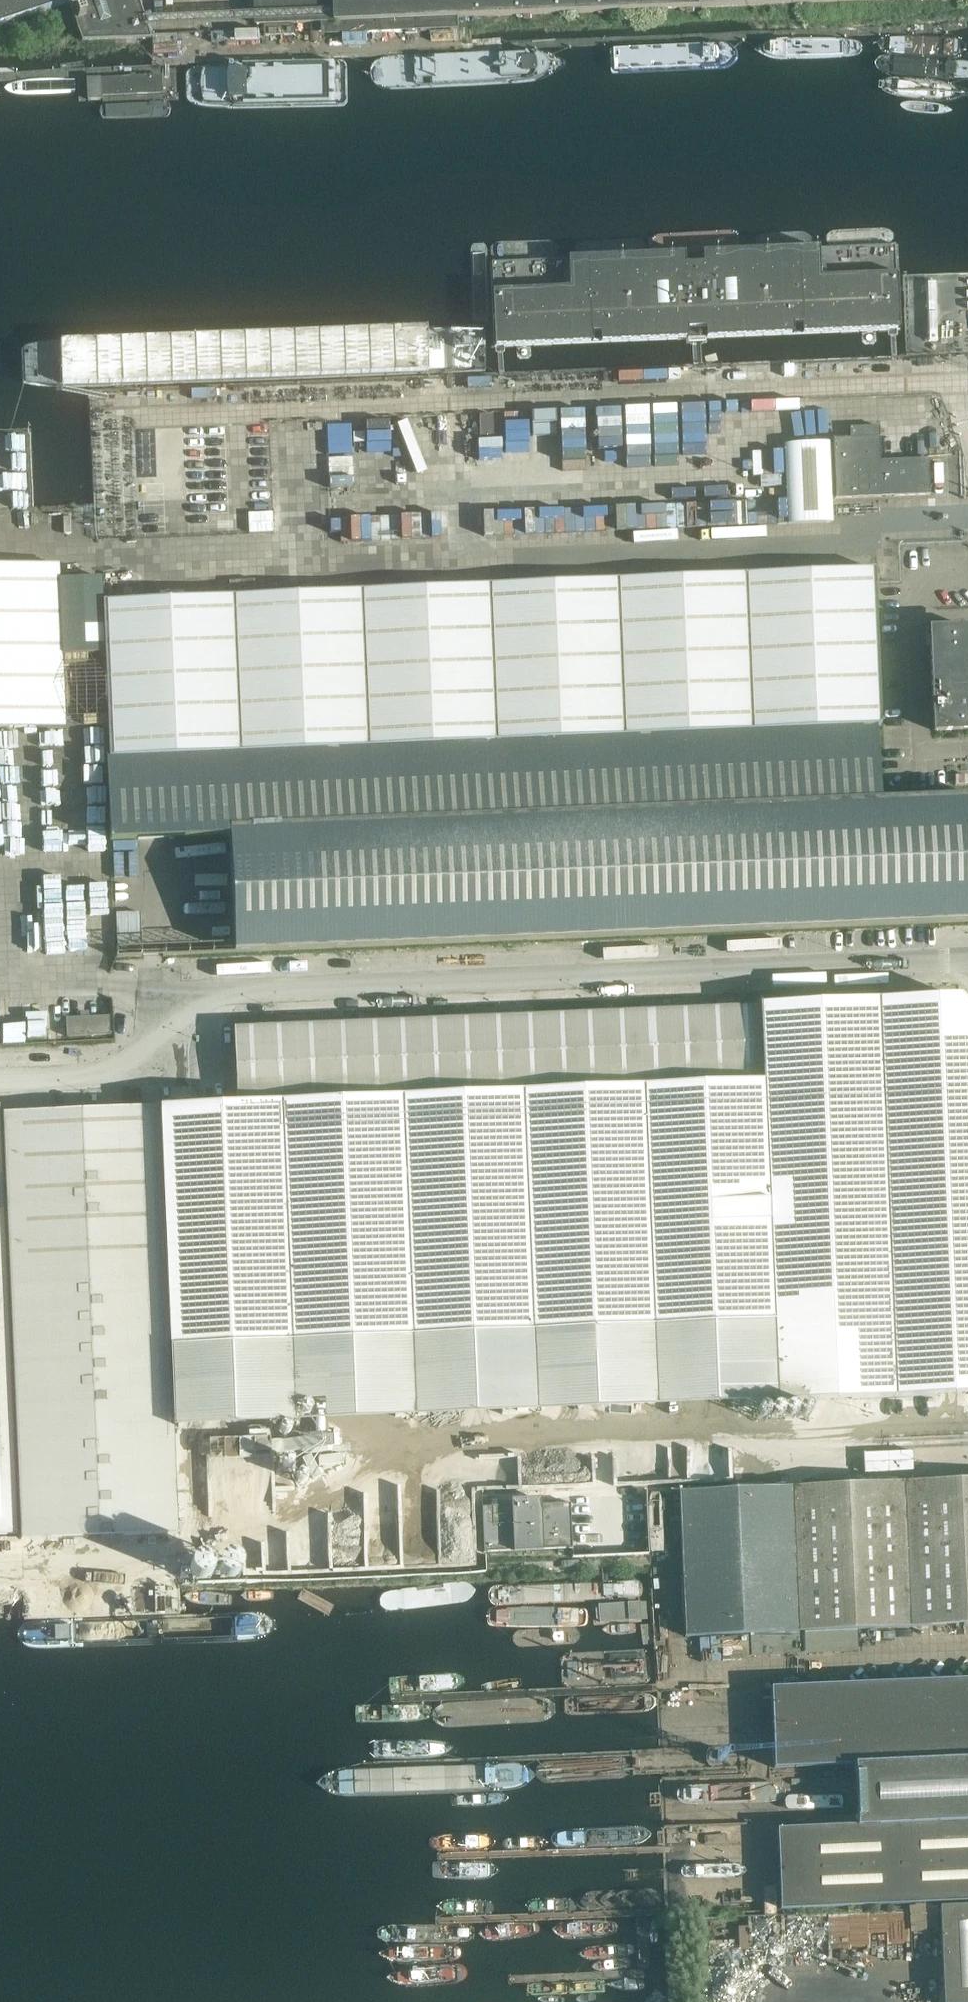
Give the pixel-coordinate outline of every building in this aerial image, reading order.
[(68,0),(0,0),(0,26),(69,3),(68,0)] [(69,3),(82,41),(116,40),(116,44),(132,44),(132,39),(150,38),(138,0),(68,0),(69,3)] [(258,24),(324,22),(324,36),(459,32),(460,18),(907,0),(257,0),(258,24)] [(489,259),(492,347),(502,347),(697,338),(901,330),(898,245),(489,259)] [(836,499),(931,495),(929,459),(881,461),(880,427),(851,428),(851,439),(833,439),(833,440),(834,440),(837,499),(836,499)] [(263,534),(163,537),(164,566),(191,565),(191,575),(265,572),(263,534)] [(64,727),(58,564),(0,567),(0,730),(64,727)] [(235,953),(967,922),(967,798),(880,801),(878,726),(882,726),(876,571),(103,601),(110,842),(149,840),(230,837),(235,953)] [(933,682),(967,680),(967,630),(931,632),(933,682)] [(933,682),(935,731),(967,730),(967,680),(933,682)] [(159,1107),(173,1427),(967,1394),(967,1006),(958,997),(759,1006),(759,1007),(234,1029),(237,1104),(159,1107)] [(66,1018),(66,1037),(110,1035),(110,1017),(66,1018)] [(179,1575),(173,1427),(159,1107),(159,1105),(158,1105),(158,1107),(3,1114),(23,1581),(179,1575)] [(0,1147),(0,1534),(16,1534),(0,1147)] [(866,1469),(915,1468),(915,1448),(866,1450),(866,1469)] [(679,1489),(685,1635),(967,1624),(967,1476),(909,1478),(909,1481),(895,1481),(895,1479),(798,1482),(798,1485),(783,1485),(783,1483),(686,1486),(686,1489),(679,1489)] [(482,1505),(484,1550),(573,1547),(571,1501),(482,1505)] [(771,1686),(775,1767),(854,1764),(857,1825),(778,1828),(781,1908),(967,1901),(967,1679),(771,1686)] [(939,1906),(943,2001),(967,2001),(967,1905),(939,1906)]
